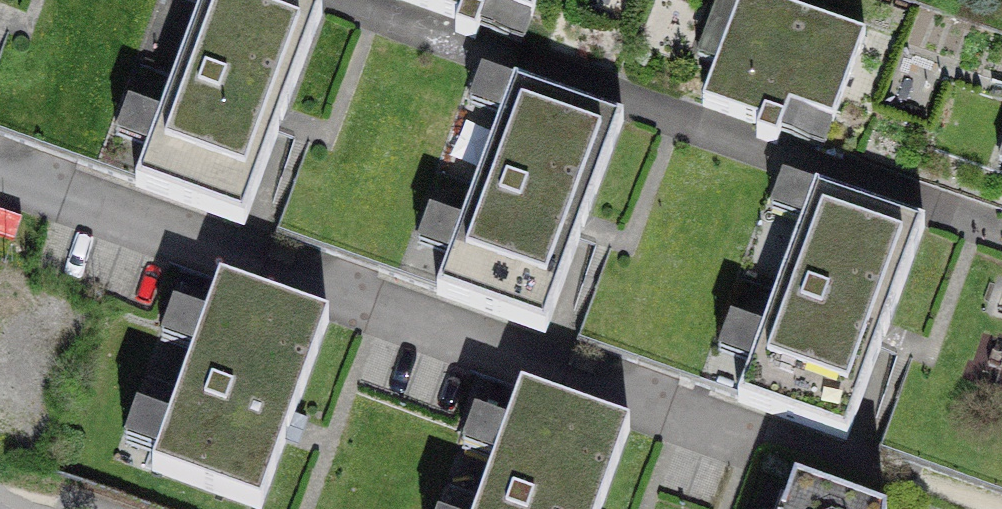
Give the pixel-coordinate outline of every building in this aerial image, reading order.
[(322,9),(297,0),(188,0),(203,5),(160,119),(128,107),(116,141),(148,153),(135,188),(240,228),(322,9)] [(533,0),(394,0),(449,20),(445,30),(468,38),(473,25),(518,42),(533,0)] [(864,35),(768,0),(737,0),(699,105),(753,125),(750,134),(773,143),(778,130),(823,146),(864,35)] [(541,339),(623,120),(486,69),(473,105),(504,116),(461,230),(429,218),(417,252),(449,264),(436,299),(541,339)] [(842,447),(925,229),(788,178),(775,214),(805,225),(762,339),(731,327),(718,361),(751,373),(737,408),(842,447)] [(326,326),(217,284),(201,325),(171,313),(158,346),(189,358),(163,428),(133,417),(120,452),(152,464),(148,476),(235,508),(255,508),(326,326)] [(632,433),(523,391),(507,432),(477,420),(464,454),(495,466),(479,508),(602,508),(632,433)] [(796,489),(789,508),(850,508),(796,489)]
